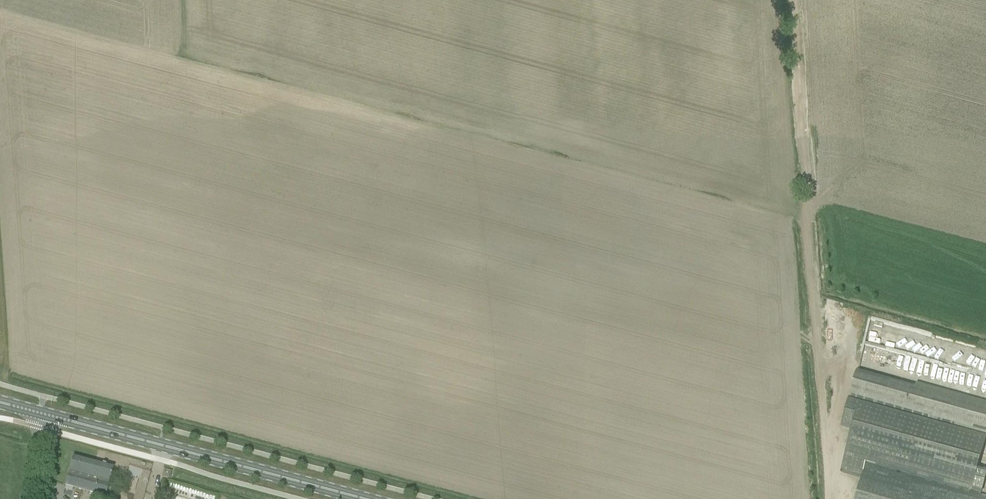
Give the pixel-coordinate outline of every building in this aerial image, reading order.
[(985,442),(985,440),(985,403),(915,384),(915,386),(857,370),(847,404),(985,442)] [(847,404),(840,430),(851,433),(840,474),(862,480),(866,466),(972,496),(973,491),(981,494),(985,474),(978,472),(985,444),(985,443),(985,442),(847,404)] [(65,486),(75,489),(105,497),(113,468),(73,457),(65,486)] [(972,496),(866,466),(862,480),(857,498),(985,498),(972,496)]
